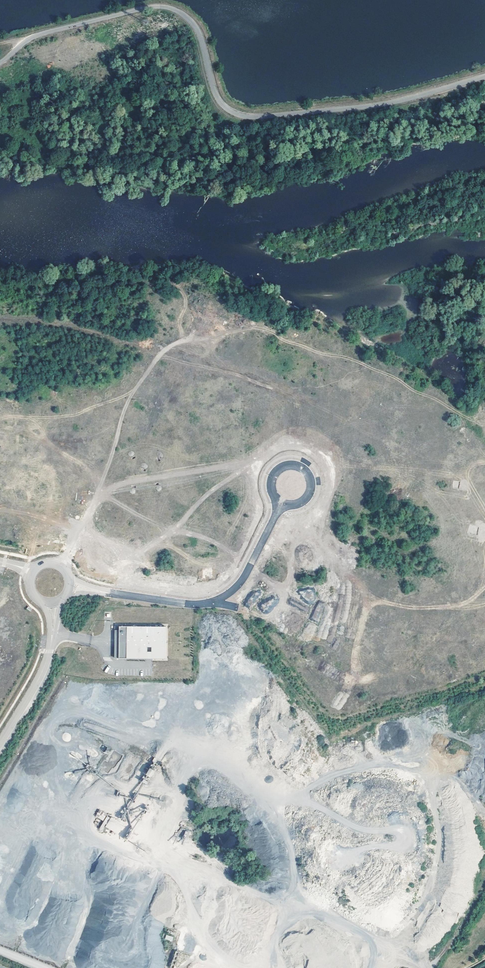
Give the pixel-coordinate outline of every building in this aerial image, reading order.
[(115,658),(166,659),(166,628),(120,628),(120,631),(115,631),(115,658)] [(150,768),(145,774),(150,778),(155,772),(150,768)] [(106,826),(118,833),(123,823),(111,816),(106,826)] [(169,967),(175,950),(171,948),(165,965),(169,967)] [(179,951),(176,949),(169,967),(172,967),(173,967),(179,951)]
